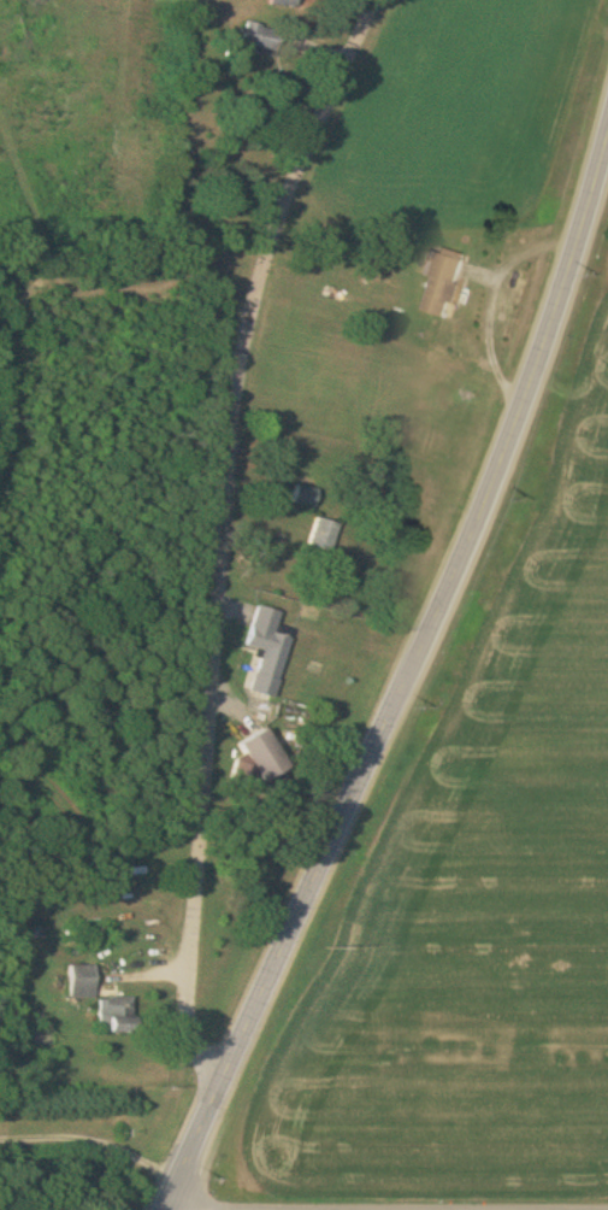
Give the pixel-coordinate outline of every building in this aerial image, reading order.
[(281,25),(247,24),(245,48),(280,50),(281,25)] [(443,315),(453,291),(431,283),(422,306),(443,315)] [(319,491),(299,486),(295,501),(315,506),(319,491)] [(331,552),(341,526),(318,517),(308,543),(331,552)] [(264,649),(254,690),(278,696),(293,637),(276,633),(282,611),(259,605),(249,645),(264,649)] [(295,767),(269,727),(242,744),(268,784),(295,767)] [(73,998),(99,998),(99,965),(73,965),(73,998)] [(101,1033),(139,1033),(139,998),(101,998),(101,1033)]
